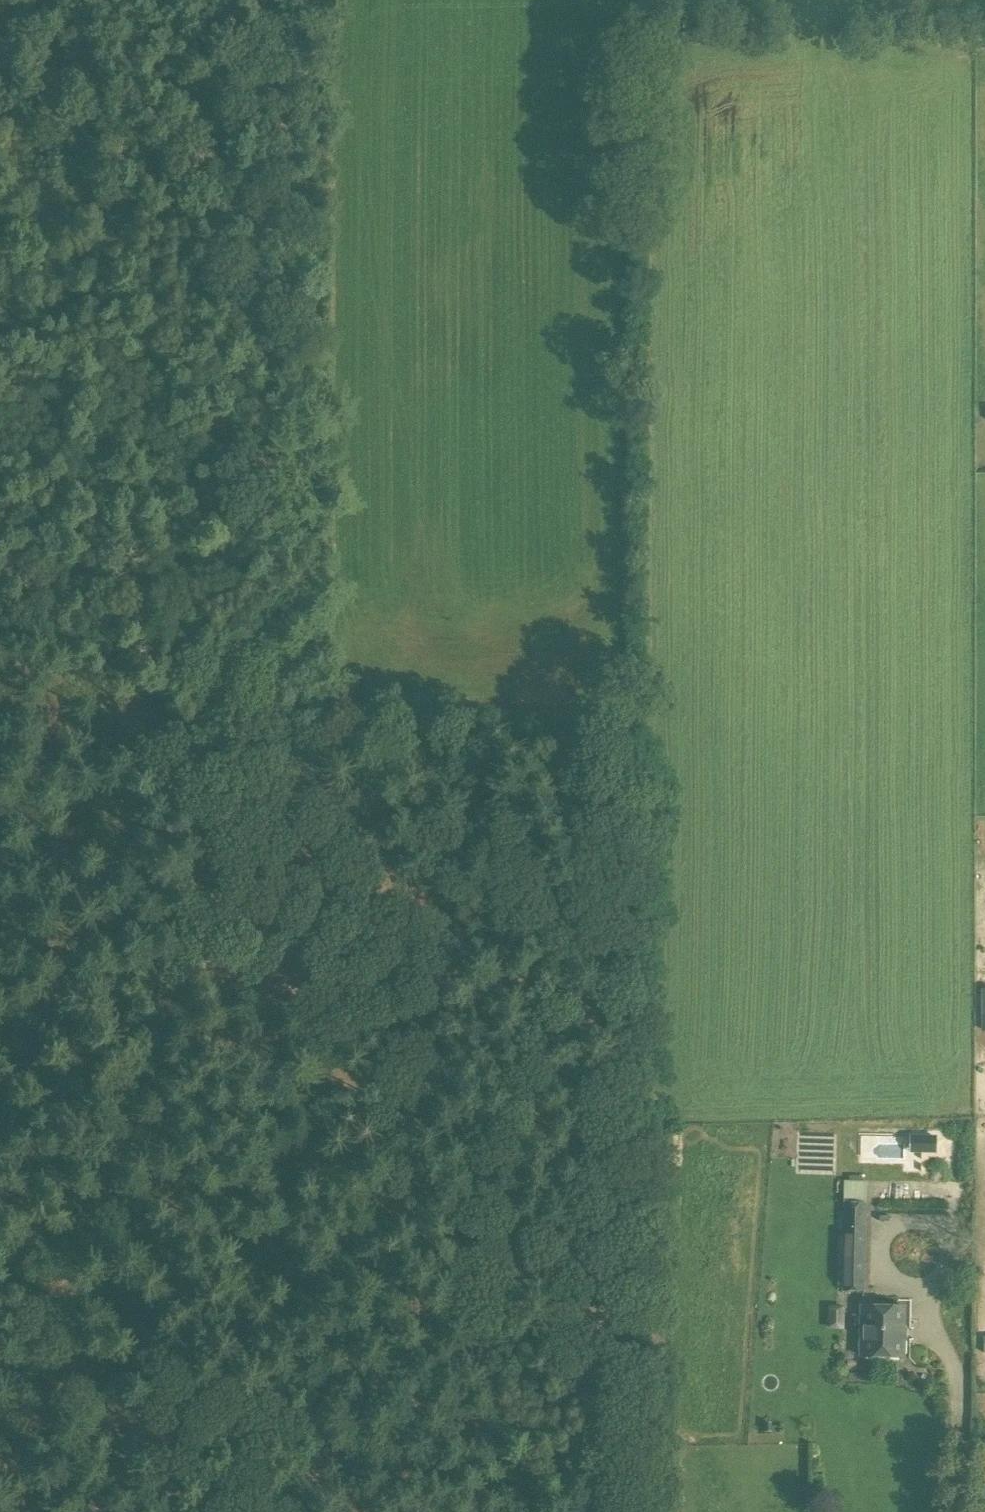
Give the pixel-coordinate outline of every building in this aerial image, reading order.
[(864,1292),(866,1204),(843,1203),(841,1292),(864,1292)] [(904,1356),(905,1306),(865,1305),(864,1355),(904,1356)]
